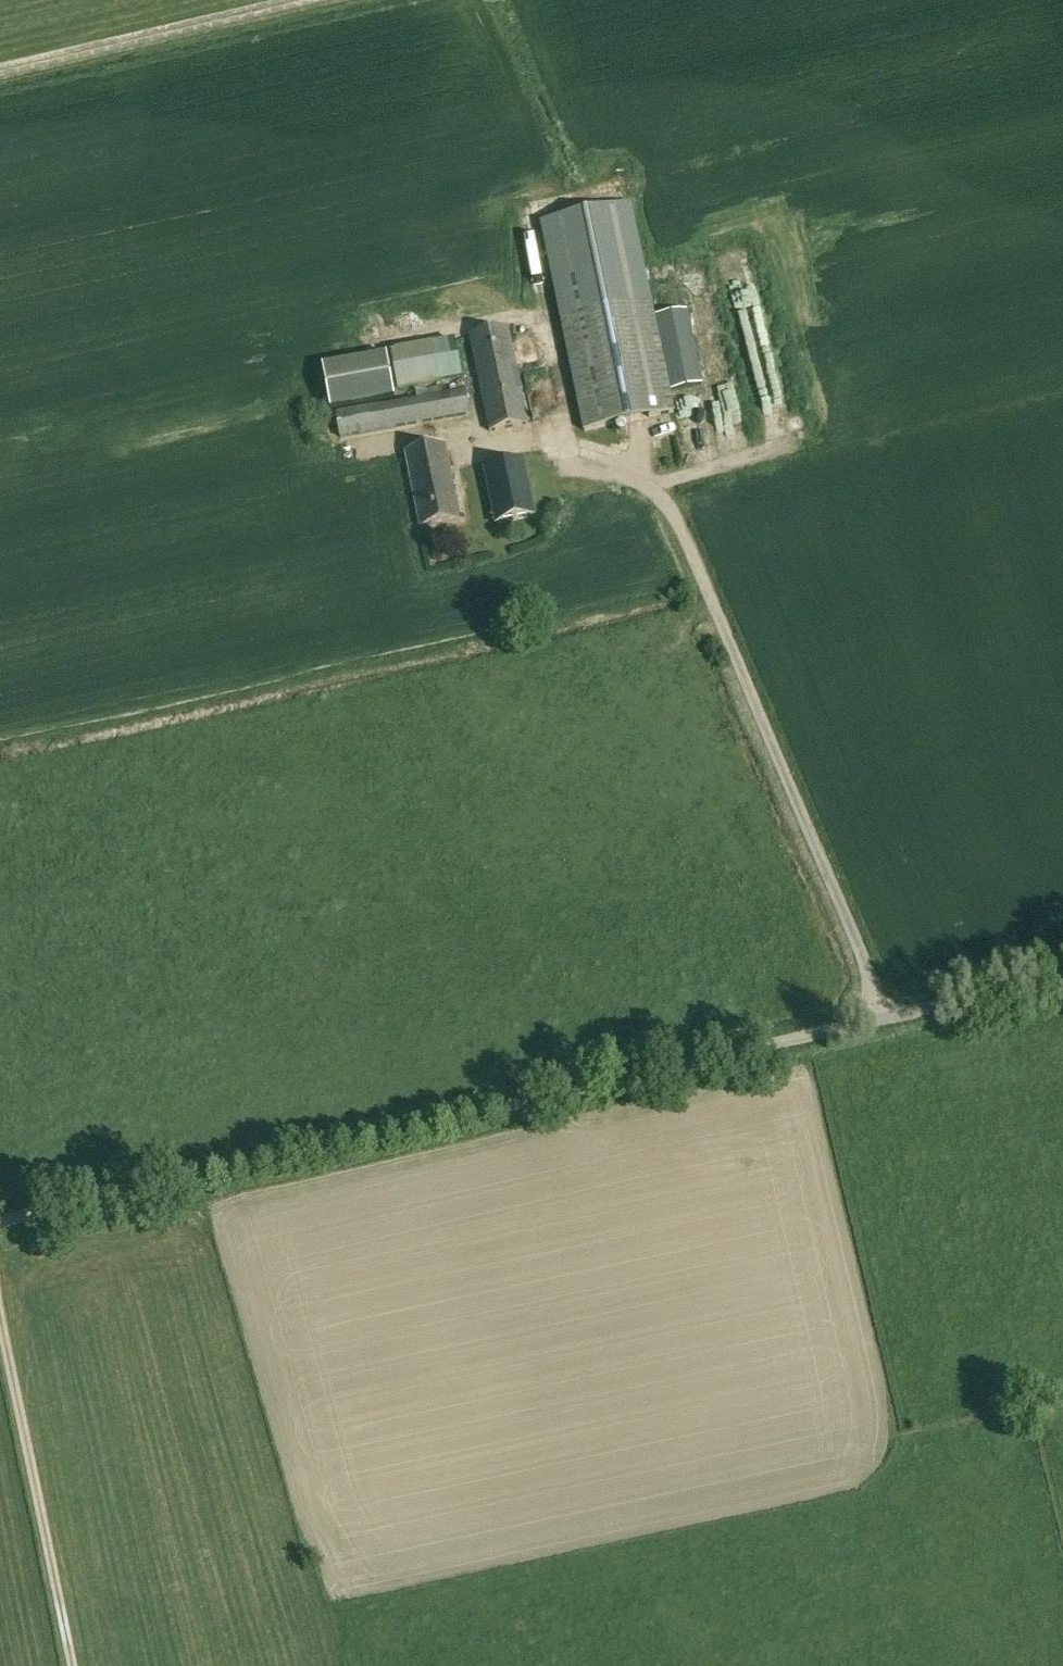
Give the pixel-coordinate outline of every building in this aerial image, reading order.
[(631,205),(540,223),(559,317),(583,432),(674,413),(670,392),(655,317),(631,205)] [(687,311),(655,317),(670,392),(702,385),(687,311)] [(469,335),(489,433),(529,425),(509,328),(469,335)] [(455,340),(391,351),(398,391),(414,389),(441,384),(462,380),(455,340)] [(395,400),(387,356),(323,368),(331,412),(395,400)] [(340,439),(470,416),(465,390),(443,394),(441,384),(414,389),(416,399),(335,414),(340,439)] [(445,445),(406,453),(420,527),(459,520),(455,498),(453,488),(445,445)] [(497,526),(534,518),(522,462),(485,470),(497,526)]
